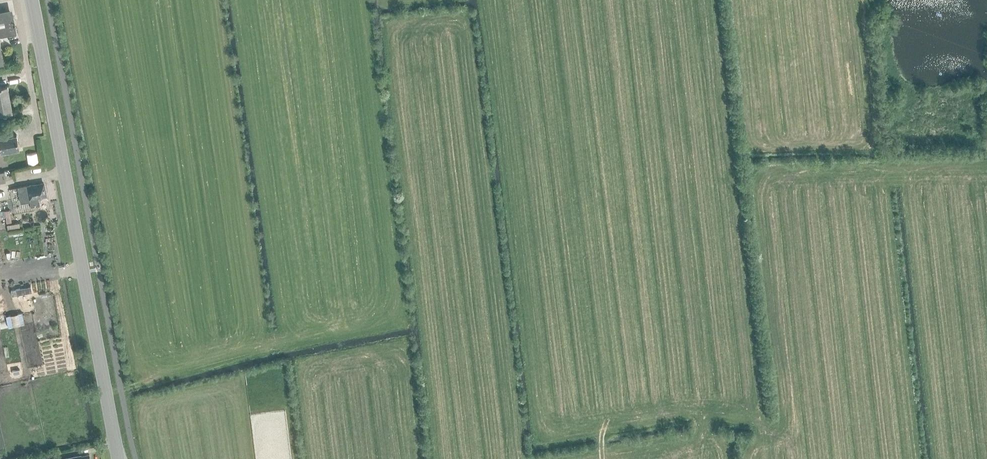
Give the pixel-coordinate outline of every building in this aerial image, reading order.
[(18,34),(15,18),(0,21),(0,37),(18,34)] [(11,99),(8,86),(0,87),(0,101),(11,99)] [(0,101),(0,114),(13,111),(11,99),(0,101)] [(2,153),(20,149),(17,135),(6,137),(5,129),(0,130),(0,145),(2,153)] [(31,201),(32,207),(40,205),(39,198),(47,196),(44,182),(19,187),(22,203),(31,201)] [(32,286),(12,289),(13,295),(33,292),(32,286)]
